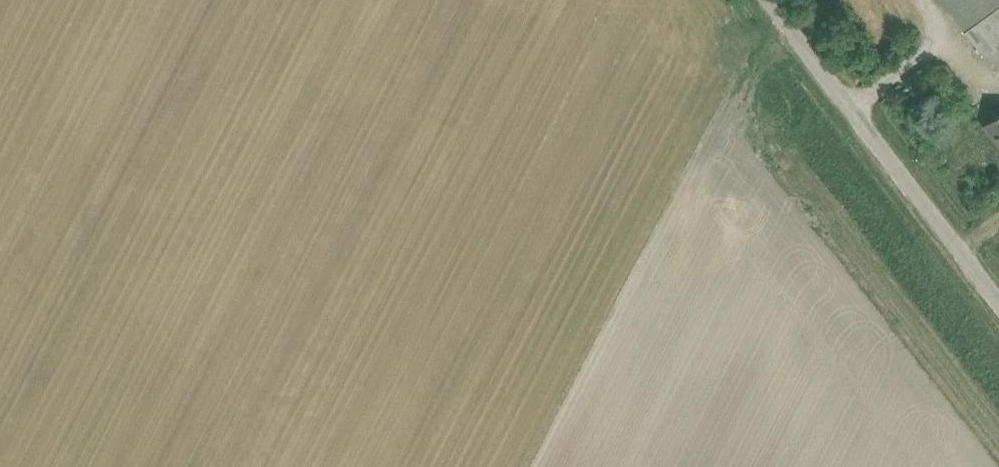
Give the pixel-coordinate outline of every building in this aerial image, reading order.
[(995,69),(998,66),(998,0),(945,0),(995,69)] [(989,123),(998,137),(998,115),(989,123)]
